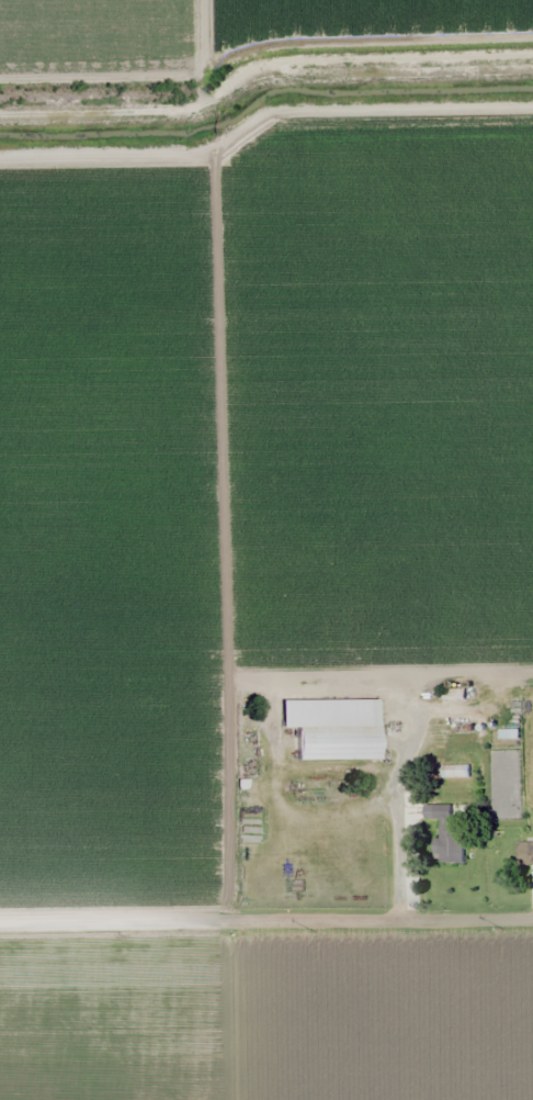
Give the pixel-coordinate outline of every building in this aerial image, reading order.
[(294,760),(376,760),(376,699),(280,700),(280,727),(294,727),(294,760)] [(462,830),(450,830),(450,804),(424,804),(424,819),(436,819),(436,863),(462,863),(462,830)] [(517,842),(517,864),(532,864),(532,842),(517,842)]
